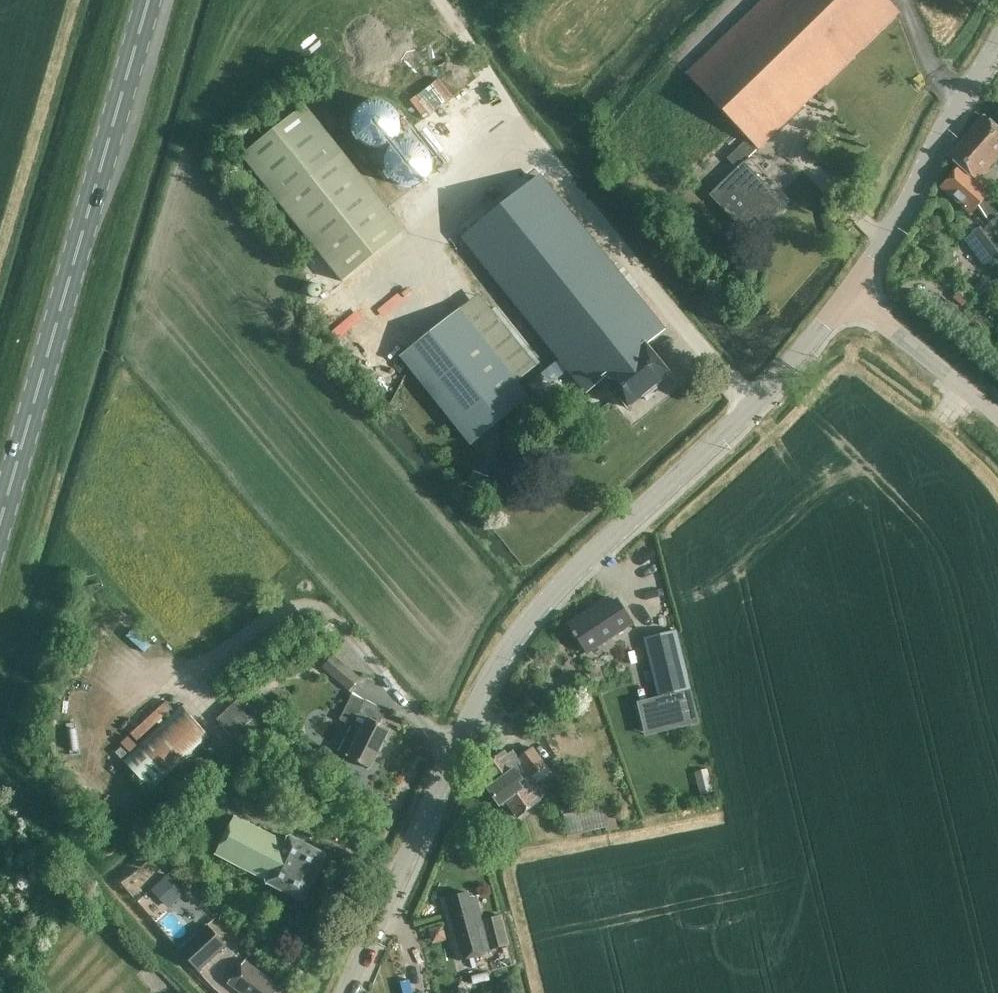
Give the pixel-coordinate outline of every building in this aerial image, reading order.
[(717,202),(752,238),(786,205),(745,163),(900,13),(888,0),(764,0),(687,74),(749,138),(728,158),(737,168),(710,195),(717,202)] [(353,122),(354,130),(358,138),(365,143),(372,146),(373,146),(382,145),(390,141),(396,134),(399,126),(398,117),(394,109),(387,103),(379,100),(370,101),(362,105),(356,112),(353,121),(353,122)] [(502,120),(502,101),(492,101),(492,120),(502,120)] [(305,105),(241,156),(342,282),(406,231),(306,105),(305,105)] [(981,177),(997,158),(997,128),(985,116),(949,155),(961,166),(977,181),(981,177)] [(390,177),(397,183),(405,186),(414,185),(422,181),(428,174),(431,166),(430,162),(430,157),(426,149),(419,143),(410,140),(401,141),(393,145),(388,152),(385,160),(385,162),(386,169),(390,177)] [(981,177),(977,181),(961,166),(942,188),(971,214),(979,206),(990,223),(997,214),(997,208),(989,194),(994,188),(981,177)] [(541,177),(459,244),(483,275),(490,270),(502,284),(495,290),(502,299),(509,293),(561,359),(570,370),(577,378),(581,375),(591,388),(605,378),(628,408),(671,374),(656,355),(665,348),(665,344),(657,335),(658,335),(630,299),(635,295),(541,177)] [(964,240),(987,270),(997,261),(997,250),(980,227),(964,240)] [(962,288),(953,298),(962,306),(971,296),(962,288)] [(487,293),(407,354),(477,445),(539,398),(496,342),(503,337),(499,332),(510,324),(487,293)] [(483,492),(489,477),(474,471),(468,486),(483,492)] [(588,653),(634,623),(618,600),(613,603),(609,597),(569,624),(588,653)] [(691,689),(677,631),(644,639),(658,697),(691,689)] [(334,653),(322,666),(350,690),(361,677),(334,653)] [(371,768),(390,729),(380,724),(387,710),(365,699),(364,700),(352,694),(339,720),(352,726),(339,752),(345,755),(345,756),(371,768)] [(242,695),(216,720),(233,738),(259,712),(242,695)] [(210,737),(180,705),(123,760),(153,792),(210,737)] [(540,801),(546,796),(536,782),(551,772),(533,748),(519,758),(513,751),(507,755),(505,753),(483,769),(494,784),(489,789),(501,806),(507,802),(518,817),(540,801)] [(563,815),(568,837),(605,828),(606,831),(618,828),(612,803),(563,815)] [(205,810),(201,816),(207,820),(211,814),(205,810)] [(303,900),(326,855),(289,836),(286,842),(235,816),(216,854),(267,880),(266,882),(303,900)] [(166,876),(150,891),(168,909),(184,893),(166,876)] [(491,950),(509,945),(501,915),(483,920),(476,896),(469,898),(468,893),(450,897),(451,903),(444,905),(459,961),(491,952),(491,950)] [(208,923),(180,950),(200,971),(228,945),(208,923)] [(283,990),(245,960),(228,983),(241,992),(281,992),(283,990)]
